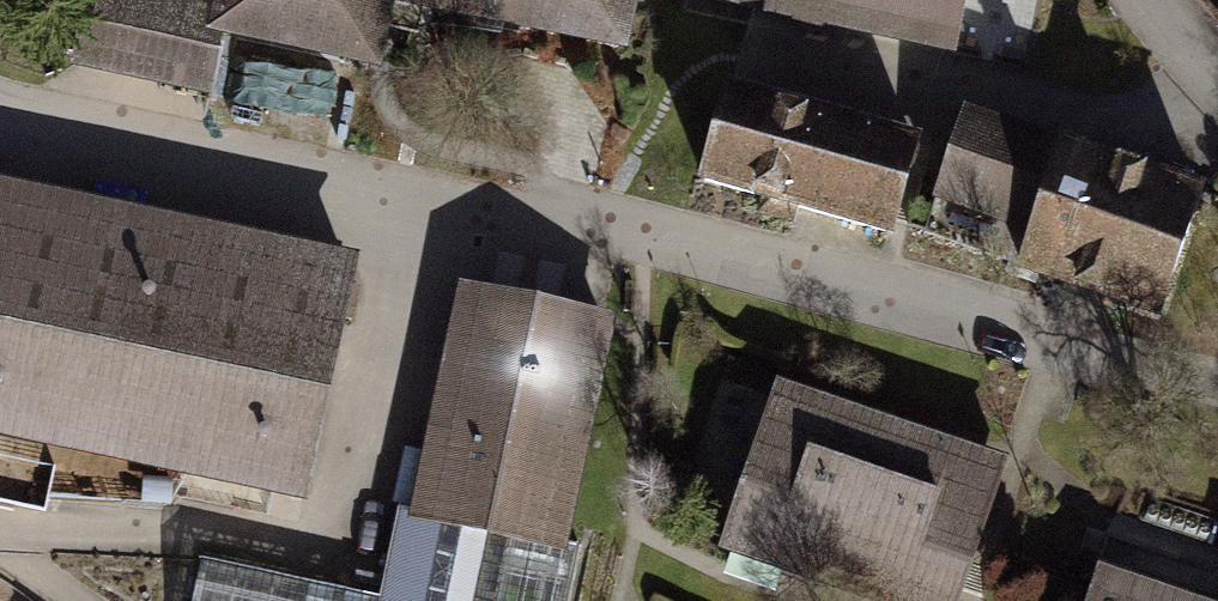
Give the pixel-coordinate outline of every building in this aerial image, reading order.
[(53,60),(201,92),(212,38),(221,0),(66,0),(53,60)] [(212,38),(382,74),(397,2),(622,51),(633,0),(221,0),(212,38)] [(935,42),(944,0),(737,0),(935,42)] [(915,136),(716,78),(688,176),(886,234),(915,136)] [(1202,181),(957,107),(930,195),(1028,225),(1015,270),(1162,314),(1202,181)] [(356,251),(0,178),(0,437),(305,500),(356,251)] [(606,321),(452,289),(403,520),(557,552),(606,321)] [(768,380),(710,556),(848,600),(959,600),(1006,458),(768,380)] [(557,552),(403,520),(386,516),(369,597),(193,559),(184,600),(567,600),(576,556),(557,552)] [(1082,600),(1213,600),(1095,562),(1082,600)]
